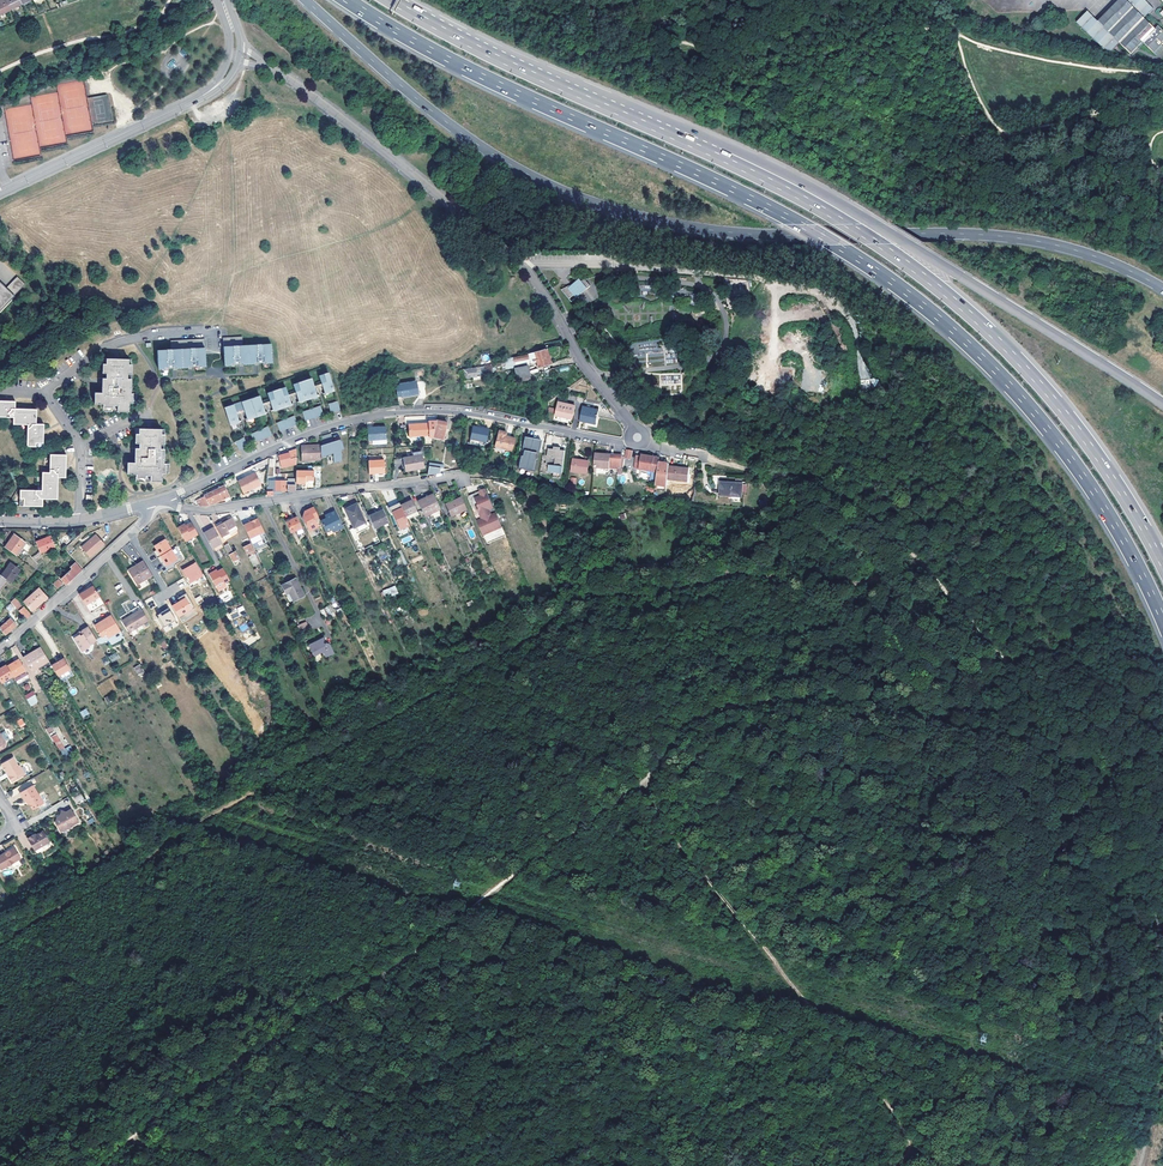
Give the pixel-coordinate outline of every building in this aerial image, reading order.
[(5,0),(0,0),(0,16),(5,13),(5,12),(10,9),(5,0)] [(19,0),(5,0),(10,9),(15,6),(16,8),(21,5),(19,0)] [(1098,22),(1131,53),(1140,55),(1147,47),(1154,53),(1158,56),(1162,51),(1162,47),(1162,46),(1162,44),(1162,31),(1158,26),(1154,29),(1143,18),(1153,8),(1144,0),(1118,0),(1098,22)] [(170,70),(176,67),(173,61),(167,64),(170,70)] [(5,288),(14,296),(25,285),(16,277),(5,288)] [(579,281),(574,286),(580,293),(584,289),(584,288),(586,286),(587,288),(590,284),(585,278),(579,281)] [(574,294),(569,298),(572,301),(579,295),(587,288),(586,286),(584,288),(584,289),(580,293),(574,286),(579,281),(570,285),(568,286),(574,294)] [(0,283),(0,311),(14,296),(5,288),(0,283)] [(574,294),(568,286),(562,290),(569,298),(574,294)] [(242,337),(223,338),(224,365),(231,365),(230,363),(234,363),(234,364),(239,364),(239,363),(241,363),(242,363),(242,364),(254,364),(254,362),(256,362),(258,362),(258,363),(263,362),(262,362),(266,361),(266,363),(272,363),(271,344),(243,346),(242,337)] [(208,367),(206,339),(173,340),(173,349),(159,350),(160,369),(166,369),(166,367),(170,367),(170,368),(174,368),(174,367),(176,367),(178,366),(178,368),(190,367),(190,366),(191,366),(193,366),(198,366),(198,365),(202,365),(202,367),(208,367)] [(519,357),(513,357),(515,365),(526,363),(526,360),(528,359),(529,361),(535,359),(538,367),(550,363),(546,348),(528,355),(528,356),(520,357),(519,357)] [(131,360),(121,360),(114,360),(104,359),(103,381),(103,388),(102,388),(102,393),(95,393),(95,404),(103,405),(103,412),(117,412),(129,413),(129,404),(136,404),(136,395),(131,394),(132,389),(131,389),(131,360)] [(868,380),(867,365),(859,366),(859,380),(868,380)] [(523,376),(529,374),(527,367),(515,369),(516,377),(523,376)] [(476,368),(464,370),(465,379),(477,377),(476,368)] [(324,374),(319,376),(324,392),(328,391),(328,392),(334,390),(328,372),(323,374),(324,374)] [(659,385),(681,385),(681,373),(659,374),(659,385)] [(317,395),(311,378),(298,382),(298,383),(293,385),(298,401),(302,400),(302,401),(314,397),(313,396),(317,395)] [(396,387),(398,398),(402,397),(402,399),(418,395),(416,383),(396,387)] [(267,393),(273,409),(276,408),(277,410),(288,406),(288,404),(291,403),(286,387),(281,388),(272,391),(272,392),(267,393)] [(265,412),(259,395),(224,407),(230,425),(236,423),(236,422),(239,421),(236,412),(244,409),(247,418),(250,417),(251,419),(262,415),(262,413),(265,412)] [(44,447),(45,430),(45,425),(38,425),(38,410),(17,409),(17,402),(5,401),(0,401),(0,417),(15,417),(15,424),(29,425),(29,447),(44,447)] [(337,401),(328,404),(331,413),(340,410),(337,401)] [(573,420),(576,406),(566,404),(566,405),(559,404),(556,416),(573,420)] [(320,406),(302,412),(305,421),(323,415),(320,406)] [(583,408),(580,422),(590,424),(590,422),(597,424),(599,412),(594,411),(594,410),(583,408)] [(276,423),(280,432),(298,424),(294,416),(276,423)] [(447,423),(437,421),(434,438),(444,440),(446,430),(447,423)] [(409,437),(429,436),(428,424),(409,425),(409,437)] [(487,428),(471,425),(468,438),(485,441),(487,428)] [(251,434),(254,443),(272,435),(268,426),(251,434)] [(370,441),(386,439),(385,427),(367,428),(368,441),(370,441)] [(503,430),(498,428),(494,445),(512,449),(515,436),(505,434),(502,433),(503,430)] [(136,482),(162,482),(162,473),(169,473),(169,464),(164,464),(164,459),(163,459),(164,430),(155,430),(147,429),(136,429),(136,458),(135,458),(135,461),(134,461),(134,463),(128,463),(128,474),(136,475),(136,482)] [(540,440),(525,437),(522,450),(524,451),(522,457),(521,456),(518,468),(534,471),(537,459),(535,459),(536,453),(538,454),(540,440)] [(235,442),(239,450),(248,446),(244,438),(235,442)] [(341,438),(333,441),(335,445),(339,443),(340,449),(342,448),(344,447),(341,438)] [(333,441),(321,446),(322,457),(333,451),(335,461),(343,459),(342,448),(340,449),(339,443),(335,445),(333,441)] [(316,448),(312,448),(302,449),(302,461),(312,461),(322,460),(321,446),(321,445),(316,445),(316,448)] [(562,480),(565,451),(548,449),(547,457),(552,457),(552,459),(555,459),(554,466),(548,466),(548,473),(554,474),(553,479),(562,480)] [(281,465),(296,461),(296,450),(290,452),(291,454),(289,455),(288,453),(279,456),(281,465)] [(609,468),(619,469),(618,475),(622,475),(625,457),(595,454),(594,470),(596,471),(596,468),(609,469),(609,468)] [(21,491),(21,506),(43,507),(44,499),(58,500),(59,478),(66,478),(67,469),(67,456),(52,455),(51,473),(44,473),(43,491),(21,491)] [(421,455),(402,458),(404,472),(424,468),(423,466),(421,455)] [(657,472),(659,458),(641,455),(639,470),(657,472)] [(587,474),(588,462),(573,460),(571,472),(587,474)] [(375,461),(368,461),(368,474),(384,473),(383,462),(375,463),(375,461)] [(428,475),(440,473),(441,468),(429,466),(428,475)] [(285,477),(285,473),(280,474),(280,468),(276,468),(277,477),(285,477)] [(668,468),(667,481),(687,483),(688,469),(676,468),(668,468)] [(315,471),(304,471),(304,484),(306,483),(306,480),(314,481),(315,471)] [(255,474),(238,482),(244,494),(261,486),(255,474)] [(267,496),(282,493),(283,491),(286,491),(286,481),(276,481),(276,480),(273,479),(273,481),(270,481),(270,488),(268,488),(267,496)] [(440,484),(442,491),(449,490),(447,483),(440,484)] [(743,486),(721,485),(720,498),(742,500),(743,486)] [(204,507),(217,505),(216,503),(230,497),(225,487),(216,491),(215,489),(213,490),(214,492),(189,504),(204,507)] [(475,516),(482,513),(476,499),(488,494),(486,490),(468,498),(475,516)] [(422,499),(417,501),(422,513),(424,516),(429,514),(440,509),(433,494),(428,496),(429,498),(423,500),(422,499)] [(502,528),(488,494),(476,499),(482,513),(475,516),(484,536),(502,528)] [(459,514),(467,510),(461,497),(452,502),(447,504),(446,504),(452,518),(456,516),(459,514)] [(407,502),(401,505),(407,518),(413,516),(413,517),(419,515),(412,500),(407,502)] [(408,525),(398,503),(387,508),(389,513),(392,512),(393,514),(392,514),(399,530),(408,525)] [(314,507),(313,504),(303,508),(301,514),(307,525),(311,527),(317,524),(313,516),(317,514),(314,507)] [(365,524),(356,504),(345,509),(354,529),(365,524)] [(319,518),(325,529),(331,527),(336,524),(337,527),(342,524),(334,507),(328,510),(327,512),(328,514),(325,515),(319,518)] [(367,515),(368,518),(383,511),(382,508),(367,515)] [(432,516),(441,512),(440,509),(429,514),(431,519),(433,517),(432,516)] [(368,518),(374,529),(389,522),(383,511),(368,518)] [(226,521),(217,526),(223,537),(241,527),(235,516),(228,520),(227,518),(225,520),(226,521)] [(297,517),(285,522),(290,533),(302,527),(297,517)] [(249,523),(244,526),(247,532),(250,539),(265,532),(258,518),(251,522),(249,523)] [(182,526),(177,529),(185,542),(199,535),(192,523),(186,526),(183,527),(182,526)] [(203,532),(211,547),(222,542),(214,527),(203,532)] [(137,553),(160,536),(154,528),(147,534),(146,532),(145,533),(146,534),(144,536),(131,545),(137,553)] [(250,539),(247,532),(241,535),(249,552),(256,549),(252,542),(250,539)] [(12,542),(7,549),(17,556),(26,542),(14,534),(10,540),(12,542)] [(96,534),(91,538),(93,540),(82,549),(90,557),(105,544),(96,534)] [(36,543),(40,554),(54,549),(50,537),(36,543)] [(81,547),(82,549),(93,540),(91,538),(81,547)] [(166,539),(152,546),(166,571),(174,566),(172,563),(180,559),(174,549),(172,550),(166,539)] [(134,556),(137,553),(131,545),(128,547),(134,556)] [(234,545),(226,550),(229,555),(231,554),(237,551),(234,545)] [(241,557),(237,551),(231,554),(234,561),(241,557)] [(137,585),(152,576),(144,562),(134,568),(135,570),(129,574),(137,585)] [(6,579),(11,583),(20,570),(11,563),(6,569),(1,576),(6,579)] [(61,579),(66,585),(82,571),(75,563),(70,568),(71,570),(61,579)] [(196,563),(183,571),(189,582),(202,574),(196,563)] [(213,571),(209,574),(216,587),(229,580),(223,568),(217,571),(214,573),(213,571)] [(290,581),(299,599),(305,596),(296,579),(290,581)] [(57,589),(63,584),(59,580),(53,585),(57,589)] [(294,602),(299,599),(290,581),(282,586),(285,592),(288,591),(294,602)] [(382,591),(386,599),(399,593),(395,585),(382,591)] [(99,597),(93,587),(81,594),(80,597),(85,605),(99,597)] [(32,611),(48,597),(40,588),(24,602),(32,611)] [(185,595),(181,598),(181,599),(172,605),(178,617),(193,609),(185,595)] [(198,604),(204,601),(200,595),(195,598),(198,604)] [(22,614),(27,620),(31,616),(15,598),(11,602),(22,614)] [(323,616),(331,614),(329,607),(321,609),(323,616)] [(156,615),(166,632),(178,626),(169,608),(156,615)] [(127,616),(120,620),(127,631),(145,619),(138,609),(130,614),(131,616),(128,618),(127,616)] [(111,632),(118,628),(111,615),(100,622),(100,623),(95,626),(101,637),(105,634),(108,638),(112,635),(111,632)] [(5,635),(11,630),(17,625),(11,618),(6,623),(4,621),(2,622),(4,624),(0,628),(0,629),(5,635)] [(306,621),(297,625),(299,631),(309,627),(306,621)] [(242,632),(249,628),(245,622),(239,627),(242,632)] [(97,641),(88,627),(83,630),(82,633),(83,635),(80,636),(80,635),(74,638),(82,652),(89,647),(90,645),(97,641)] [(162,648),(168,645),(162,636),(157,639),(162,648)] [(323,637),(308,645),(314,657),(321,653),(324,654),(327,658),(335,654),(330,644),(326,643),(326,644),(324,644),(325,641),(323,637)] [(38,667),(49,661),(42,647),(33,652),(34,653),(25,658),(35,676),(41,672),(38,667)] [(108,655),(111,662),(119,659),(117,652),(108,655)] [(58,663),(57,664),(52,667),(58,678),(71,670),(64,659),(58,663)] [(19,660),(7,666),(14,677),(26,671),(19,660)] [(140,664),(134,667),(138,676),(144,673),(140,664)] [(26,671),(14,677),(19,685),(30,678),(26,671)] [(27,683),(23,687),(27,691),(31,688),(27,683)] [(25,695),(30,706),(38,703),(34,691),(25,695)] [(104,698),(108,704),(115,700),(111,694),(104,698)] [(79,712),(83,718),(89,714),(86,708),(79,712)] [(21,728),(26,724),(21,718),(16,721),(21,728)] [(63,757),(73,751),(70,745),(65,748),(56,734),(51,737),(63,757)] [(76,759),(68,764),(74,775),(82,770),(76,759)] [(14,760),(3,766),(8,775),(9,775),(11,778),(10,779),(13,785),(26,777),(21,768),(20,769),(14,760)] [(23,790),(33,784),(31,780),(20,785),(23,790)] [(34,789),(21,796),(26,805),(28,804),(30,807),(34,813),(45,807),(34,789)] [(81,794),(73,798),(76,804),(84,800),(81,794)] [(84,814),(91,811),(88,806),(81,809),(84,814)] [(75,828),(81,825),(73,812),(68,814),(63,813),(61,818),(58,820),(57,826),(60,832),(65,830),(65,831),(71,832),(72,827),(75,828)] [(36,839),(29,843),(35,855),(50,846),(44,835),(36,839)] [(22,862),(15,851),(0,859),(0,871),(2,874),(22,862)]
